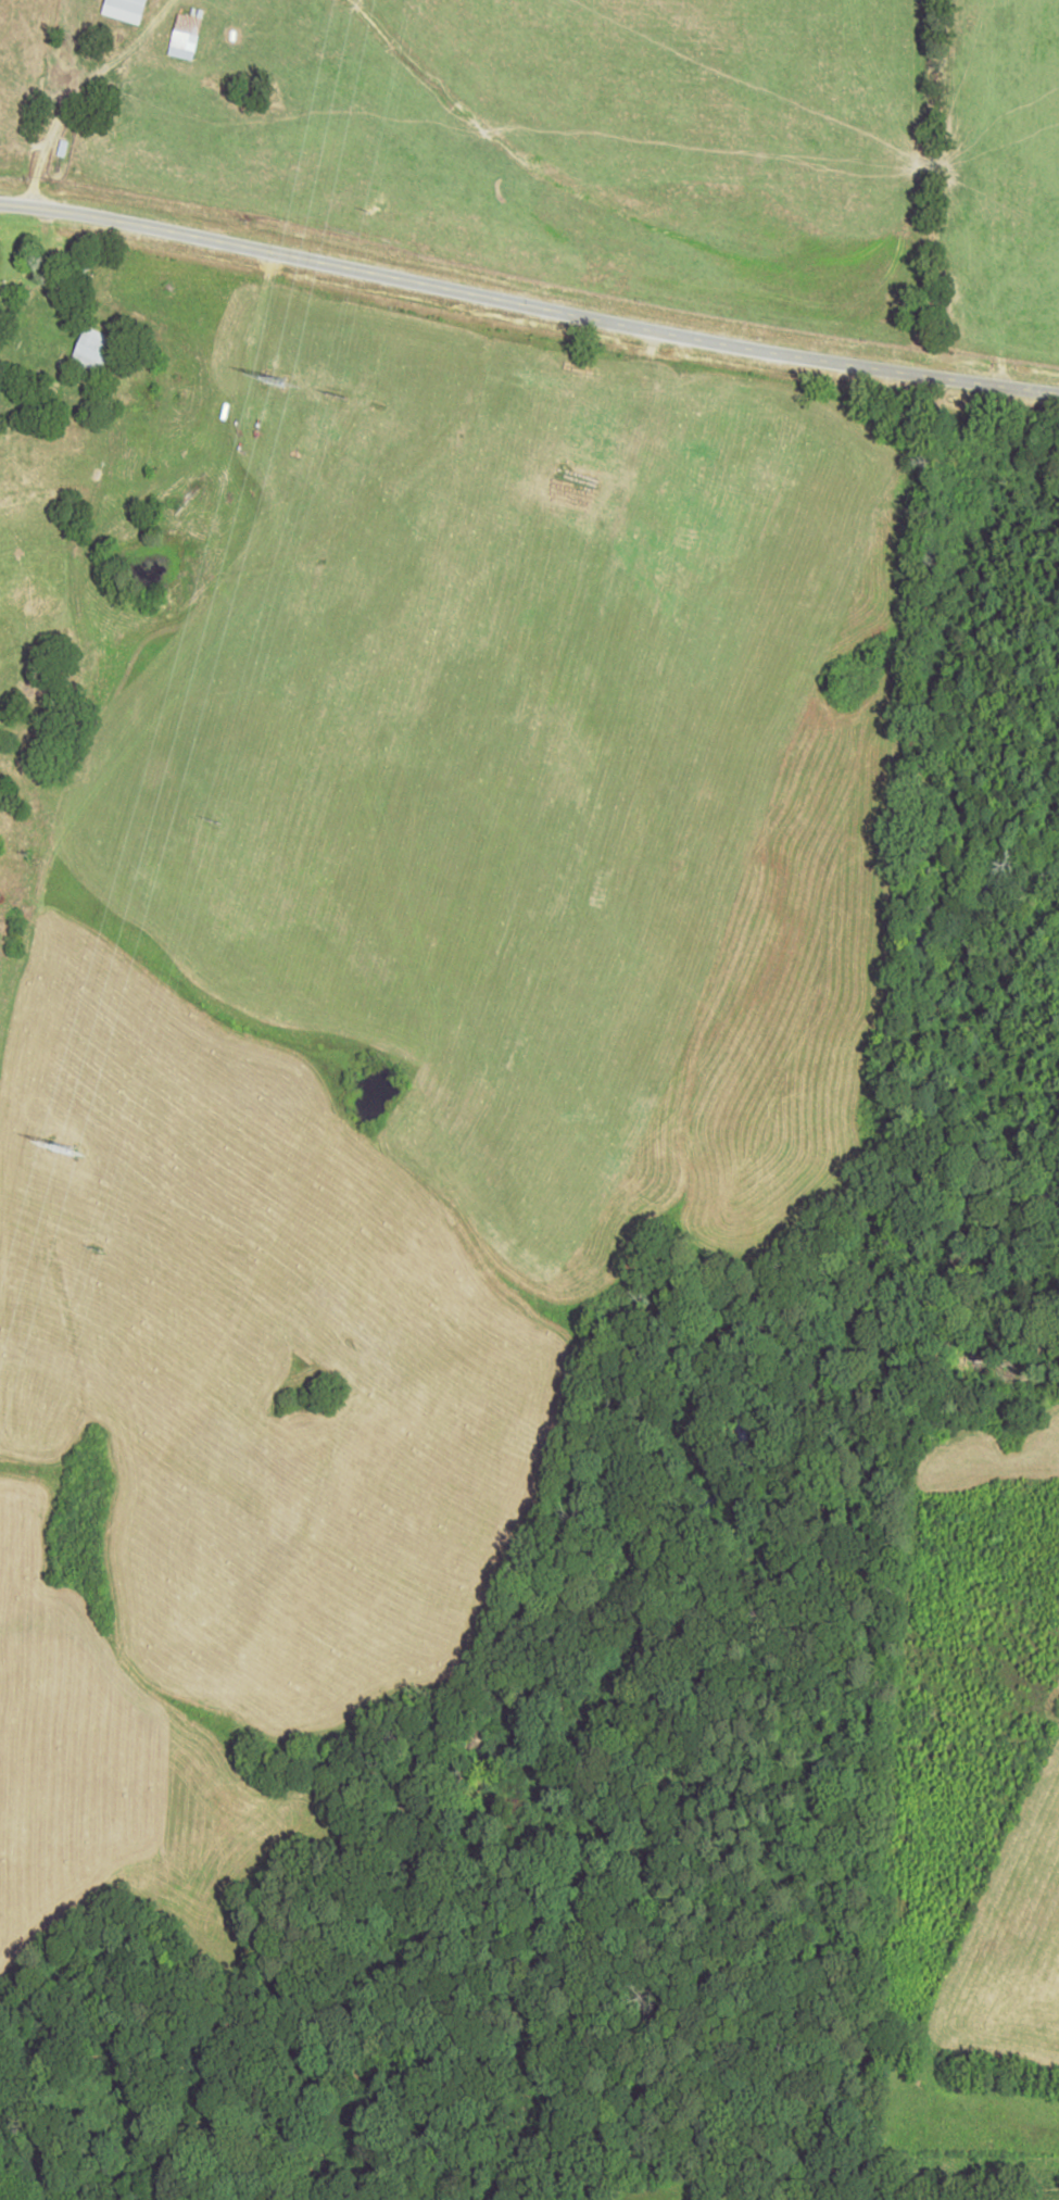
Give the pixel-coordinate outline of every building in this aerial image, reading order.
[(139,24),(145,0),(105,0),(101,14),(139,24)] [(193,60),(202,17),(176,12),(168,55),(193,60)] [(69,357),(98,372),(114,339),(85,325),(69,357)]
